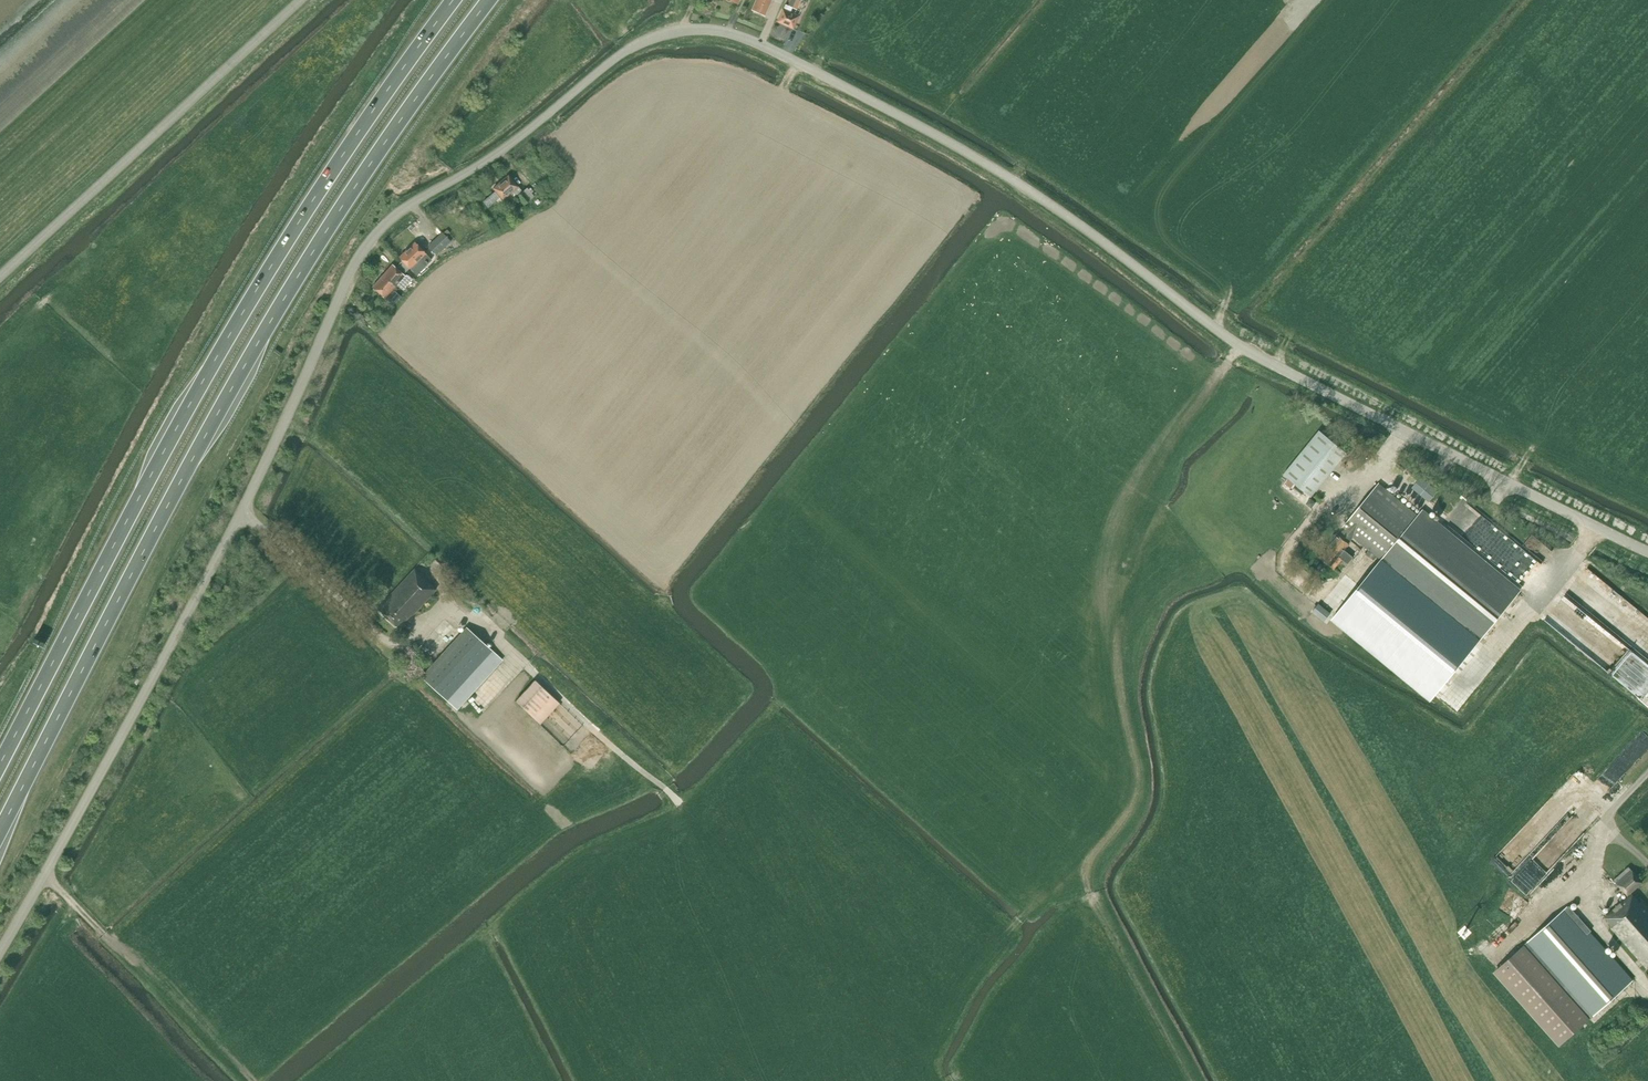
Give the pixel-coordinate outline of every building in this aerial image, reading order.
[(752,10),(765,15),(771,0),(756,0),(752,10)] [(790,12),(792,7),(796,9),(800,0),(791,0),(788,5),(785,4),(778,21),(793,28),(798,16),(790,12)] [(517,197),(518,196),(524,204),(534,196),(527,188),(523,191),(509,175),(493,188),(503,199),(511,193),(512,195),(514,193),(517,197)] [(501,197),(496,191),(483,201),(488,207),(501,197)] [(437,255),(451,241),(443,232),(442,231),(427,245),(437,255)] [(432,259),(415,242),(400,257),(402,260),(398,263),(406,270),(409,267),(410,268),(419,259),(425,265),(432,259)] [(403,274),(406,270),(398,263),(395,267),(392,264),(382,276),(395,286),(397,283),(403,289),(412,279),(407,274),(407,275),(405,275),(403,274)] [(393,295),(396,297),(398,294),(392,289),(395,286),(382,276),(373,286),(385,297),(386,296),(390,299),(393,295)] [(1311,496),(1347,452),(1319,430),(1284,474),(1311,496)] [(1521,589),(1423,508),(1419,513),(1382,482),(1346,525),(1348,526),(1342,533),(1341,532),(1322,554),(1320,557),(1334,568),(1342,558),(1339,556),(1349,543),(1348,543),(1354,536),(1375,553),(1381,559),(1375,566),(1474,647),(1521,589)] [(1349,550),(1358,555),(1363,546),(1354,541),(1349,550)] [(1358,580),(1365,572),(1353,562),(1346,570),(1358,580)] [(377,609),(399,629),(406,622),(405,621),(411,615),(412,615),(436,589),(414,569),(377,609)] [(1569,590),(1550,617),(1568,630),(1574,621),(1568,617),(1573,610),(1580,615),(1583,610),(1587,612),(1592,606),(1569,590)] [(502,660),(492,651),(466,628),(461,633),(445,618),(416,650),(433,664),(422,677),(458,710),(502,660)] [(541,724),(560,703),(535,680),(516,700),(541,724)] [(1640,903),(1631,892),(1643,882),(1629,867),(1614,880),(1628,896),(1605,917),(1614,926),(1612,928),(1647,968),(1647,967),(1647,908),(1642,901),(1640,903)] [(1567,907),(1494,972),(1559,1045),(1633,980),(1567,907)]
